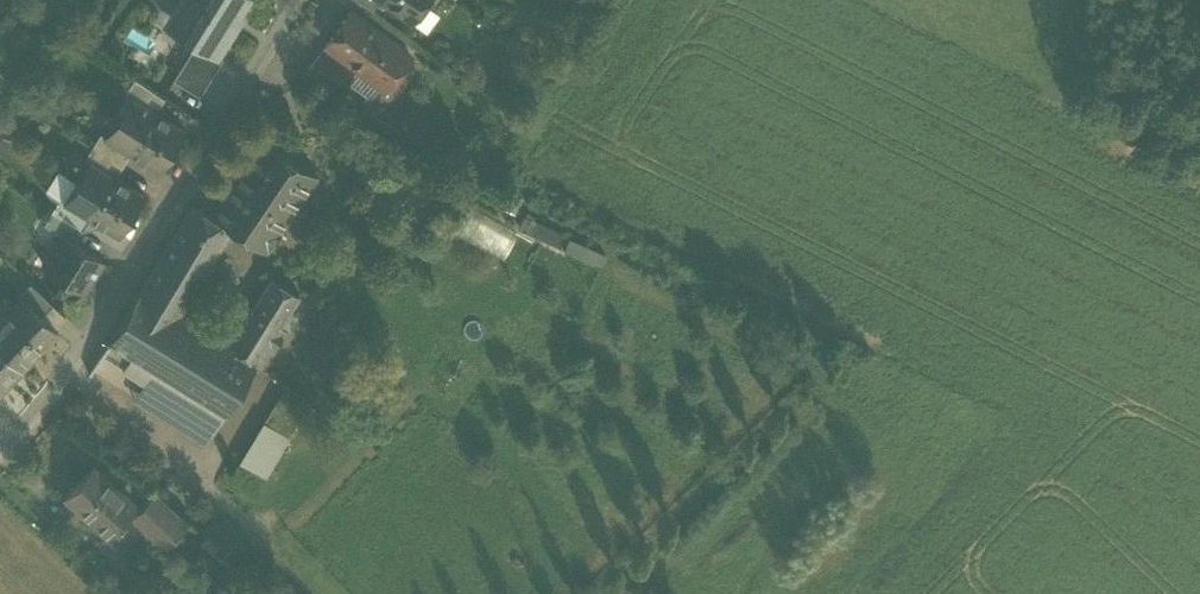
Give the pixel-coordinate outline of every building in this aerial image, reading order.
[(240,14),(249,0),(178,0),(163,23),(194,43),(217,58),(219,54),(244,16),(240,14)] [(378,0),(360,0),(371,8),(378,0)] [(411,20),(425,0),(383,0),(411,20)] [(409,55),(349,11),(324,44),(380,86),(379,89),(385,94),(398,78),(394,75),(409,55)] [(198,94),(222,56),(219,54),(217,58),(194,43),(172,78),(198,94)] [(306,71),(337,91),(351,71),(322,49),(306,71)] [(1,94),(12,83),(0,72),(0,92),(1,94)] [(128,94),(155,111),(163,98),(133,77),(124,93),(128,96),(128,94)] [(116,115),(171,149),(183,129),(155,111),(128,94),(128,96),(116,115)] [(171,149),(116,115),(104,134),(104,136),(129,152),(158,170),(171,149)] [(122,164),(129,152),(104,136),(104,134),(100,132),(92,145),(122,164)] [(260,139),(243,165),(228,157),(198,206),(229,228),(266,253),(317,177),(260,139)] [(114,176),(122,164),(92,145),(84,158),(87,161),(88,160),(114,176)] [(76,180),(130,214),(143,194),(114,176),(88,160),(87,161),(76,180)] [(130,214),(76,180),(63,200),(63,201),(89,217),(117,235),(130,214)] [(89,217),(63,201),(63,200),(59,197),(51,210),(81,229),(89,217)] [(178,314),(229,228),(198,206),(191,202),(138,290),(178,314)] [(61,234),(74,241),(81,229),(51,210),(43,223),(61,234)] [(508,250),(515,226),(468,213),(461,237),(508,250)] [(522,217),(518,232),(563,245),(568,229),(522,217)] [(42,266),(81,291),(102,259),(74,241),(61,234),(42,266)] [(603,266),(609,253),(569,235),(563,248),(603,266)] [(270,279),(229,346),(256,363),(265,350),(289,311),(298,297),(270,279)] [(21,300),(40,317),(52,305),(30,283),(17,296),(21,300)] [(229,346),(178,314),(138,290),(108,341),(224,414),(256,363),(229,346)] [(19,369),(56,331),(40,317),(21,300),(0,322),(0,352),(19,369)] [(298,317),(289,311),(265,350),(272,353),(287,332),(289,333),(298,317)] [(206,444),(224,414),(108,341),(101,354),(144,382),(133,399),(206,444)] [(19,369),(0,352),(0,390),(19,369)] [(311,403),(285,386),(263,423),(289,438),(311,403)] [(122,489),(94,463),(67,492),(95,518),(122,489)] [(139,505),(122,489),(95,518),(112,534),(139,505)] [(152,494),(132,516),(165,547),(186,524),(152,494)] [(207,534),(199,543),(212,554),(220,544),(207,534)]
